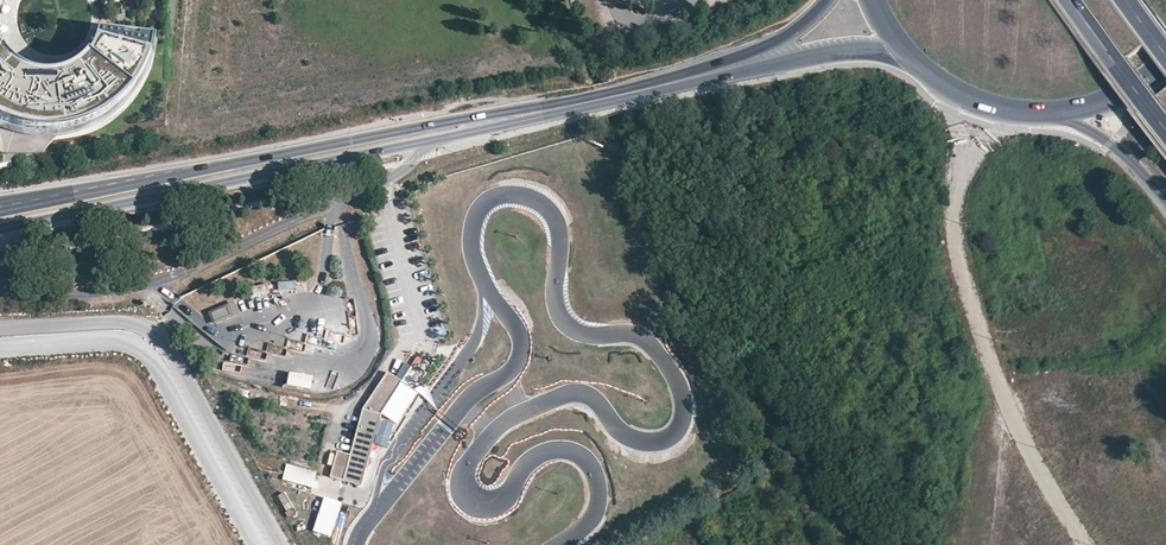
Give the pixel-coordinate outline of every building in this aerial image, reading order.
[(30,144),(69,142),(104,127),(133,101),(152,67),(156,38),(107,33),(102,55),(90,73),(73,86),(52,93),(30,92),(10,84),(0,75),(0,136),(30,144)] [(215,324),(237,314),(233,305),(211,314),(215,324)] [(402,382),(387,372),(363,409),(350,455),(337,452),(330,478),(361,486),(383,409),(402,382)] [(287,374),(287,388),(312,389),(312,375),(287,374)] [(417,392),(402,382),(383,409),(399,420),(417,392)] [(313,486),(316,474),(287,466),(284,479),(313,486)]
